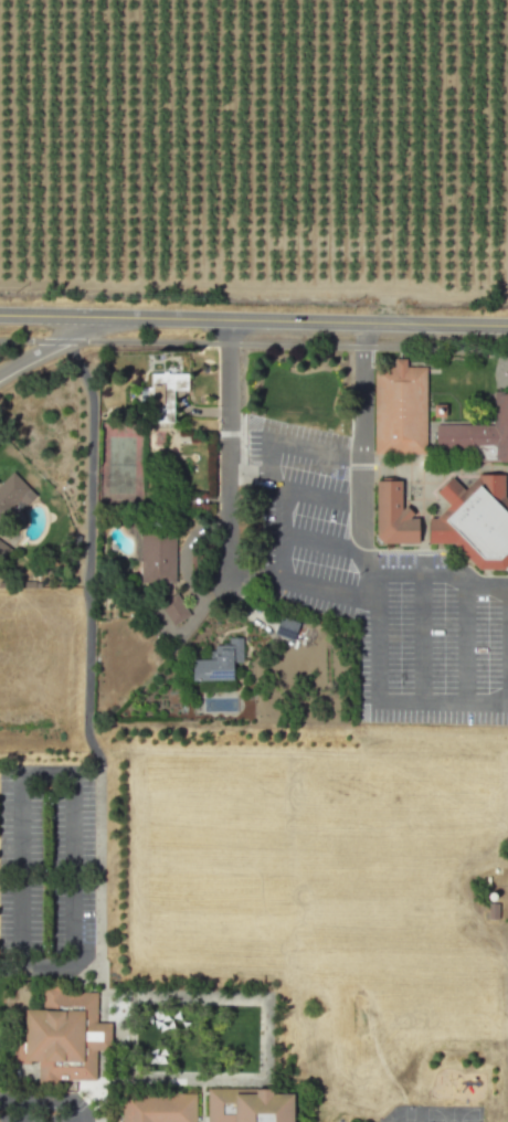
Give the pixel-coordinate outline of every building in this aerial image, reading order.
[(374,366),(374,453),(427,454),(426,367),(406,367),(406,358),(394,358),(394,367),(374,366)] [(173,390),(187,390),(187,372),(151,372),(151,387),(141,387),(141,405),(147,405),(148,422),(173,422),(173,390)] [(436,423),(436,455),(479,456),(481,461),(507,461),(507,391),(494,391),(494,424),(436,423)] [(16,503),(22,508),(35,494),(12,471),(0,484),(0,519),(16,503)] [(437,490),(449,505),(436,517),(428,517),(428,542),(454,543),(478,569),(502,569),(507,563),(507,498),(505,495),(504,474),(478,474),(478,476),(465,489),(452,476),(437,490)] [(375,480),(377,537),(383,542),(419,542),(417,517),(410,517),(413,514),(406,505),(401,509),(401,479),(395,479),(395,477),(379,477),(380,480),(375,480)] [(175,583),(175,534),(139,534),(140,584),(175,583)] [(9,549),(0,541),(0,558),(9,549)] [(172,624),(190,615),(178,593),(160,603),(172,624)] [(293,640),(299,622),(279,615),(273,633),(293,640)] [(242,637),(228,637),(228,644),(211,645),(211,659),(191,659),(192,680),(232,679),(232,662),(242,662),(242,637)] [(95,1079),(95,1050),(110,1049),(110,1022),(96,1022),(96,991),(60,992),(60,985),(43,986),(43,1009),(23,1009),(23,1039),(12,1039),(12,1062),(37,1062),(38,1080),(95,1079)] [(208,1121),(293,1121),(293,1092),(273,1092),(273,1088),(208,1087),(208,1121)] [(194,1094),(194,1121),(121,1121),(123,1094),(194,1094)]
